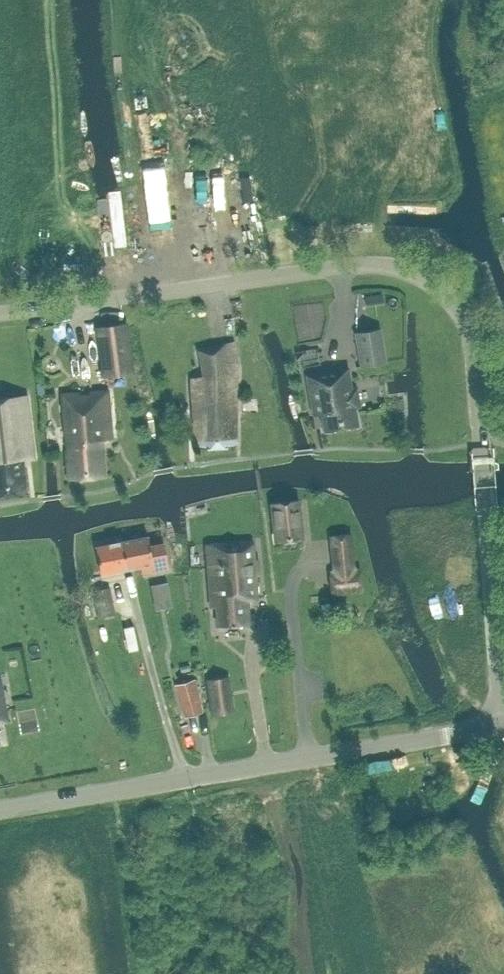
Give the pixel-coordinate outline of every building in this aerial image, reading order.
[(151,176),(151,193),(183,192),(183,175),(151,176)] [(123,197),(126,246),(143,244),(146,276),(163,275),(156,194),(123,197)] [(134,373),(127,321),(93,326),(94,335),(97,335),(101,367),(100,367),(98,367),(100,377),(134,373)] [(360,366),(384,362),(379,328),(355,332),(360,366)] [(250,367),(212,375),(226,448),(255,442),(246,393),(254,392),(250,367)] [(306,375),(313,414),(321,413),(324,431),(358,425),(354,407),(357,407),(359,404),(356,390),(354,388),(351,388),(348,368),(306,375)] [(196,378),(173,382),(177,402),(183,401),(193,454),(226,448),(212,375),(196,378)] [(111,438),(107,391),(62,395),(69,479),(105,475),(101,439),(111,438)] [(33,457),(26,395),(0,398),(0,494),(26,491),(22,458),(33,457)] [(271,503),(275,541),(301,538),(297,500),(271,503)] [(410,538),(428,540),(428,527),(411,526),(410,538)] [(88,546),(108,543),(106,528),(86,531),(88,546)] [(147,536),(142,537),(138,533),(131,535),(130,539),(122,541),(128,568),(141,566),(143,574),(168,569),(163,543),(149,546),(147,536)] [(350,534),(330,536),(333,571),(330,572),(332,593),(361,591),(359,569),(354,570),(350,534)] [(257,599),(252,539),(206,543),(210,589),(215,589),(217,625),(249,623),(248,600),(257,599)] [(95,546),(101,574),(128,568),(122,541),(95,546)] [(114,614),(109,587),(93,590),(99,617),(114,614)] [(228,675),(205,679),(210,715),(234,711),(228,675)] [(193,681),(176,686),(184,715),(201,710),(198,701),(199,700),(193,681)] [(88,836),(106,830),(103,822),(85,828),(88,836)]
